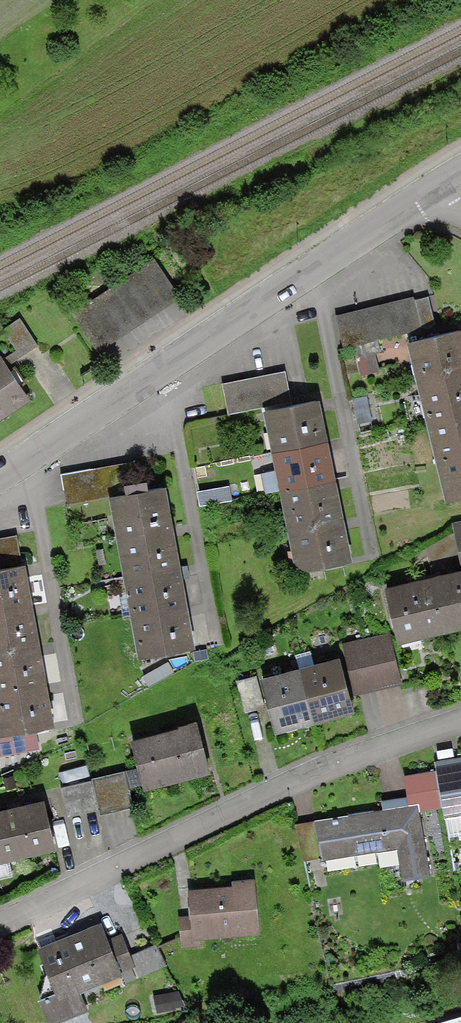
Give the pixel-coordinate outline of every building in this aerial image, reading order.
[(114,289),(137,323),(178,296),(156,262),(114,289)] [(137,323),(114,289),(73,316),(95,350),(137,323)] [(429,294),(413,297),(421,328),(436,324),(429,294)] [(413,297),(397,301),(405,331),(421,328),(413,297)] [(397,301),(383,305),(391,335),(405,331),(397,301)] [(383,305),(367,309),(374,339),(391,335),(383,305)] [(367,309),(351,312),(358,343),(374,339),(367,309)] [(343,346),(358,343),(351,312),(335,316),(343,346)] [(19,359),(38,345),(19,316),(0,329),(0,331),(19,359)] [(460,370),(460,330),(413,341),(422,379),(460,370)] [(388,366),(414,360),(408,335),(382,340),(388,366)] [(373,352),(356,357),(362,376),(378,371),(373,352)] [(29,393),(4,359),(0,362),(0,414),(29,393)] [(460,410),(460,370),(422,379),(431,417),(460,410)] [(283,374),(269,377),(275,404),(289,402),(283,374)] [(269,377),(254,380),(259,407),(275,404),(269,377)] [(254,380),(237,383),(243,411),(259,407),(254,380)] [(230,413),(243,411),(237,383),(224,386),(230,413)] [(266,411),(275,449),(324,439),(315,400),(266,411)] [(460,452),(460,410),(431,417),(440,457),(460,452)] [(275,449),(283,490),(333,480),(324,439),(275,449)] [(440,457),(450,499),(460,497),(460,452),(440,457)] [(133,460),(92,468),(95,481),(98,497),(112,494),(139,489),(133,460)] [(65,473),(68,486),(95,481),(92,468),(65,473)] [(283,490),(292,529),(341,518),(333,480),(283,490)] [(98,497),(95,481),(68,486),(71,502),(98,497)] [(112,494),(127,573),(178,564),(163,485),(139,489),(112,494)] [(350,559),(341,518),(292,529),(300,569),(350,559)] [(2,539),(7,567),(24,564),(20,536),(2,539)] [(32,605),(24,564),(7,567),(0,568),(0,610),(32,605)] [(127,573),(133,612),(185,604),(178,564),(127,573)] [(440,629),(460,624),(460,573),(428,580),(440,629)] [(440,629),(428,580),(385,591),(397,639),(440,629)] [(192,646),(185,604),(133,612),(141,655),(192,646)] [(38,645),(32,605),(0,610),(0,651),(38,645)] [(387,631),(361,637),(370,678),(396,673),(387,631)] [(353,682),(370,678),(361,637),(344,640),(353,682)] [(45,684),(38,645),(0,651),(0,692),(45,684)] [(296,665),(309,711),(328,705),(326,700),(345,694),(333,654),(296,665)] [(309,711),(296,665),(259,675),(270,714),(285,709),(287,717),(309,711)] [(252,668),(234,673),(241,703),(260,699),(252,668)] [(0,692),(0,734),(22,730),(52,725),(45,684),(0,692)] [(200,722),(132,741),(144,786),(213,767),(200,722)] [(0,734),(0,735),(4,755),(26,751),(22,730),(0,734)] [(444,794),(460,791),(460,759),(439,763),(440,771),(444,794)] [(418,804),(445,799),(444,794),(440,771),(413,776),(418,804)] [(126,773),(93,780),(100,812),(132,805),(126,773)] [(68,818),(100,812),(93,780),(62,787),(68,818)] [(444,794),(445,799),(448,818),(460,816),(460,791),(444,794)] [(0,812),(0,857),(54,846),(44,802),(0,812)] [(419,808),(319,822),(324,857),(399,847),(404,881),(428,877),(419,808)] [(302,860),(324,857),(319,822),(297,825),(302,860)] [(0,860),(0,876),(12,873),(9,858),(0,860)] [(191,907),(193,925),(251,919),(246,873),(229,875),(229,878),(188,883),(191,907)] [(193,925),(191,907),(174,909),(177,939),(194,937),(193,925)] [(98,918),(38,941),(54,984),(40,989),(50,1014),(84,1001),(77,983),(117,968),(116,964),(130,959),(128,952),(118,927),(104,933),(98,918)] [(130,959),(135,972),(171,959),(163,939),(128,952),(130,959)]
